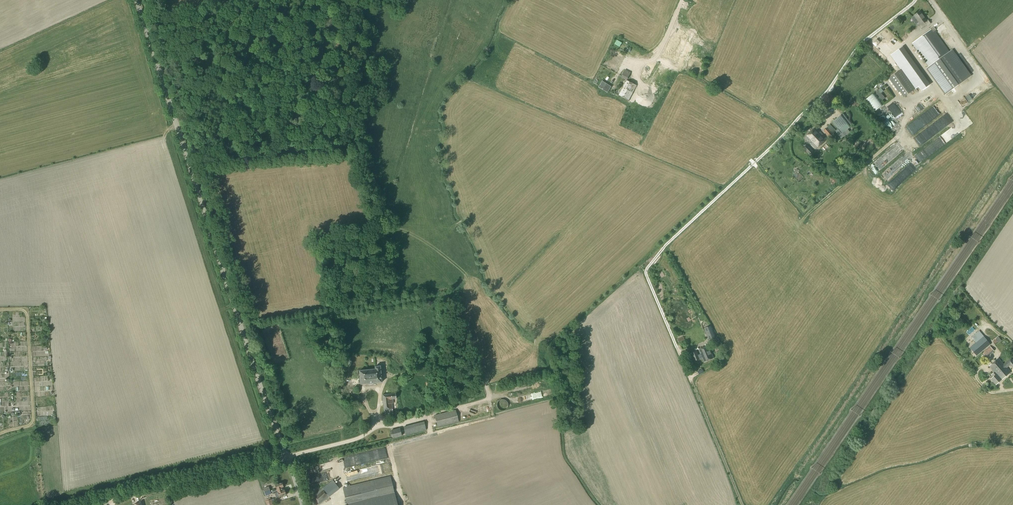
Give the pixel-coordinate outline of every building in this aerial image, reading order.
[(927,21),(920,12),(914,16),(924,29),(927,27),(924,24),(927,21)] [(970,76),(952,50),(949,52),(934,31),(936,30),(934,27),(912,43),(929,67),(927,68),(946,94),(970,76)] [(891,56),(894,60),(906,51),(903,47),(891,56)] [(616,58),(620,59),(623,51),(614,48),(608,64),(614,66),(615,61),(616,58)] [(922,88),(930,83),(912,57),(900,65),(901,67),(890,75),(904,96),(920,85),(922,88)] [(631,73),(625,70),(621,78),(627,80),(631,73)] [(663,84),(665,79),(666,80),(667,78),(661,75),(658,81),(663,84)] [(654,106),(663,83),(653,80),(648,93),(638,89),(635,99),(654,106)] [(608,93),(611,87),(602,81),(598,87),(608,93)] [(619,95),(629,101),(636,86),(626,81),(619,95)] [(879,90),(876,93),(882,100),(885,98),(881,93),(883,91),(881,88),(879,90)] [(977,95),(975,92),(967,97),(969,101),(977,95)] [(894,102),(888,108),(899,119),(905,114),(894,102)] [(832,122),(841,134),(850,127),(841,115),(832,122)] [(913,131),(923,126),(920,122),(911,126),(913,131)] [(824,132),(829,137),(836,131),(830,125),(824,132)] [(805,138),(816,150),(827,140),(816,128),(805,138)] [(934,134),(928,129),(918,140),(923,145),(934,134)] [(804,149),(810,155),(813,152),(807,145),(804,149)] [(710,340),(715,337),(711,326),(705,328),(710,340)] [(980,332),(972,338),(977,344),(979,347),(987,340),(984,336),(980,332)] [(977,344),(971,348),(973,351),(977,355),(990,345),(987,340),(979,347),(977,344)] [(692,353),(695,361),(700,359),(702,358),(704,362),(713,358),(709,346),(699,350),(701,354),(698,356),(696,351),(692,353)] [(982,352),(986,357),(994,351),(990,346),(982,352)] [(995,372),(1001,380),(1010,372),(1006,369),(1003,365),(998,359),(990,366),(995,372)] [(1006,369),(1011,365),(1012,368),(1012,362),(1010,359),(1003,365),(1006,369)] [(375,369),(370,370),(359,371),(361,385),(371,383),(381,382),(380,367),(375,367),(375,369)] [(1001,380),(995,372),(993,374),(995,376),(991,379),(996,385),(1001,380)] [(395,394),(383,395),(384,410),(385,414),(393,414),(392,409),(392,403),(393,403),(393,399),(395,399),(395,394)] [(24,405),(28,405),(28,400),(27,400),(27,395),(22,395),(22,400),(12,400),(12,405),(15,405),(15,408),(24,409),(24,405)] [(507,402),(505,401),(503,400),(501,400),(500,400),(499,401),(498,402),(497,403),(497,405),(497,406),(497,408),(499,410),(500,411),(502,411),(505,410),(506,409),(507,408),(508,406),(508,404),(507,402)] [(435,428),(459,422),(455,410),(434,415),(436,423),(433,424),(435,428)] [(416,433),(419,433),(428,430),(426,422),(424,423),(424,422),(403,427),(404,429),(403,429),(405,435),(405,436),(416,433)] [(391,431),(390,431),(391,438),(393,437),(393,439),(401,437),(400,429),(391,431)] [(390,477),(343,487),(347,504),(397,504),(390,477)] [(274,490),(272,490),(272,492),(282,489),(282,487),(283,487),(282,483),(275,485),(277,489),(274,490)] [(319,504),(329,497),(322,488),(313,496),(319,504)]
